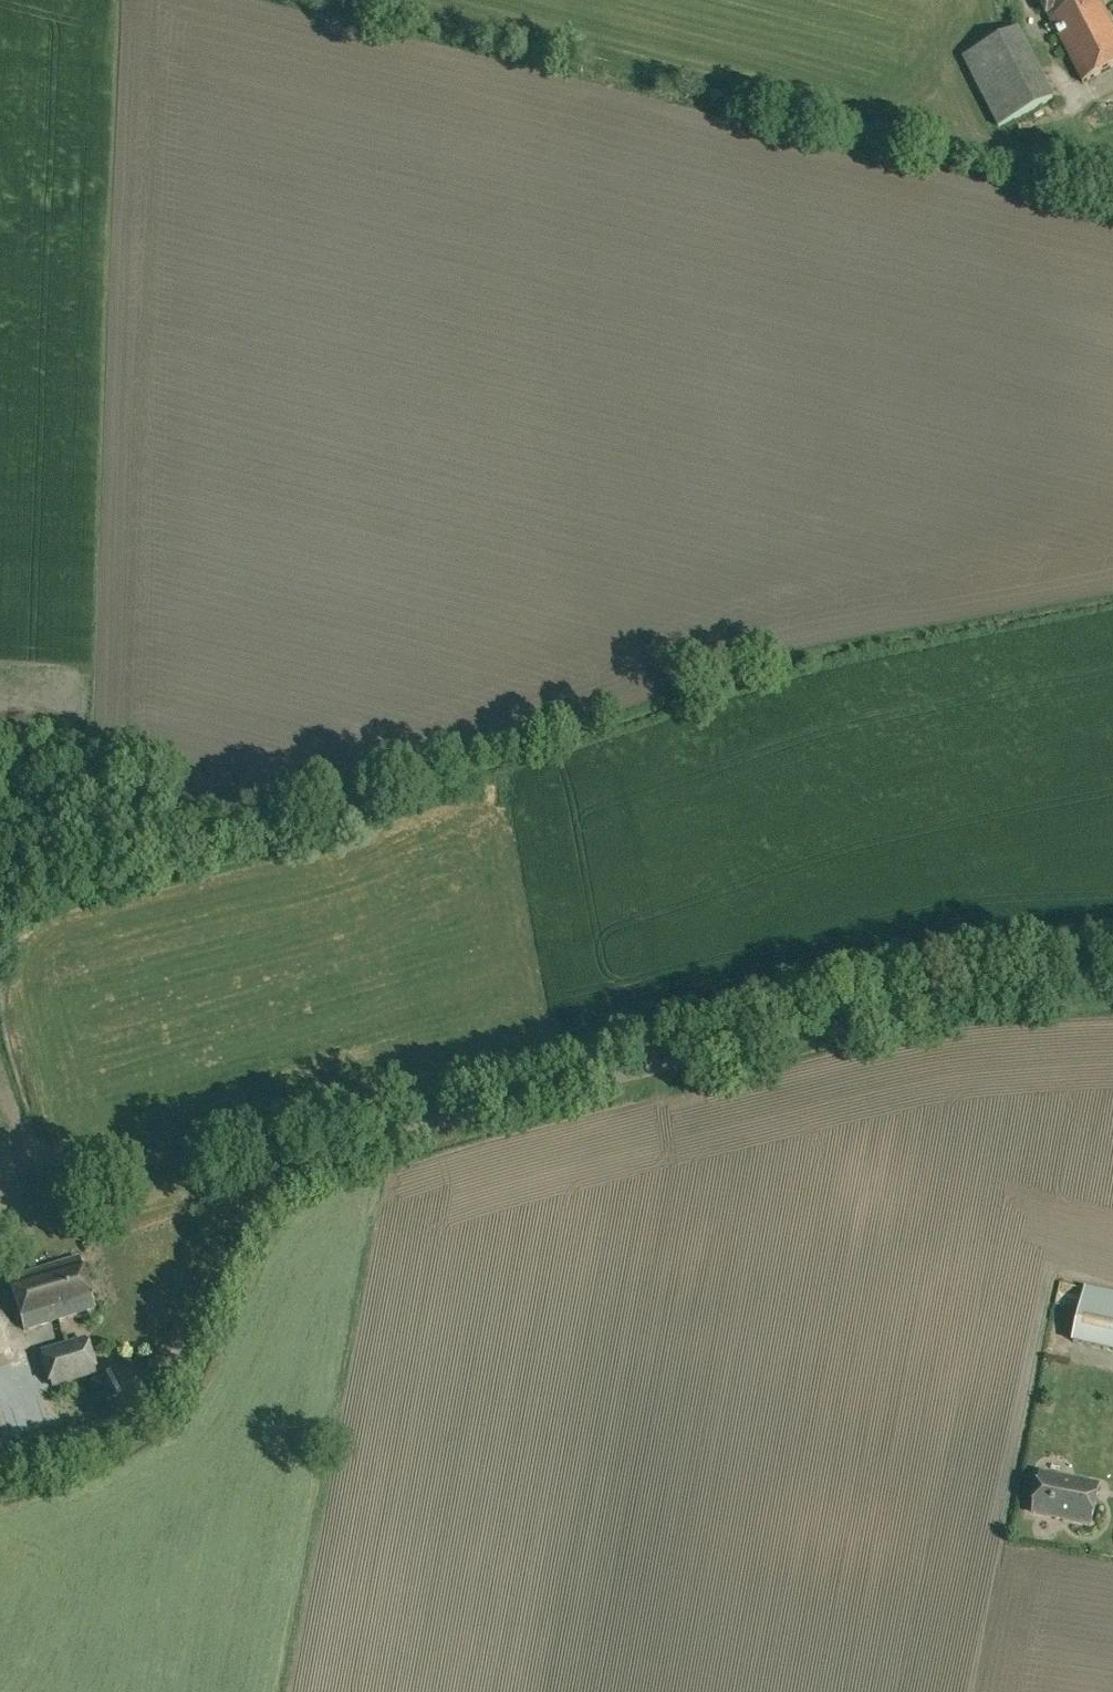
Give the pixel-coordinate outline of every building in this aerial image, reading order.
[(1083,83),(1112,67),(1112,27),(1099,0),(1039,0),(1047,15),(1048,14),(1083,83)] [(963,56),(998,126),(1052,99),(1016,29),(963,56)] [(8,1279),(24,1330),(94,1308),(79,1257),(8,1279)] [(1112,1349),(1112,1292),(1086,1286),(1073,1339),(1112,1349)] [(84,1340),(42,1352),(52,1386),(94,1373),(84,1340)] [(1033,1512),(1091,1524),(1099,1485),(1040,1473),(1033,1512)]
